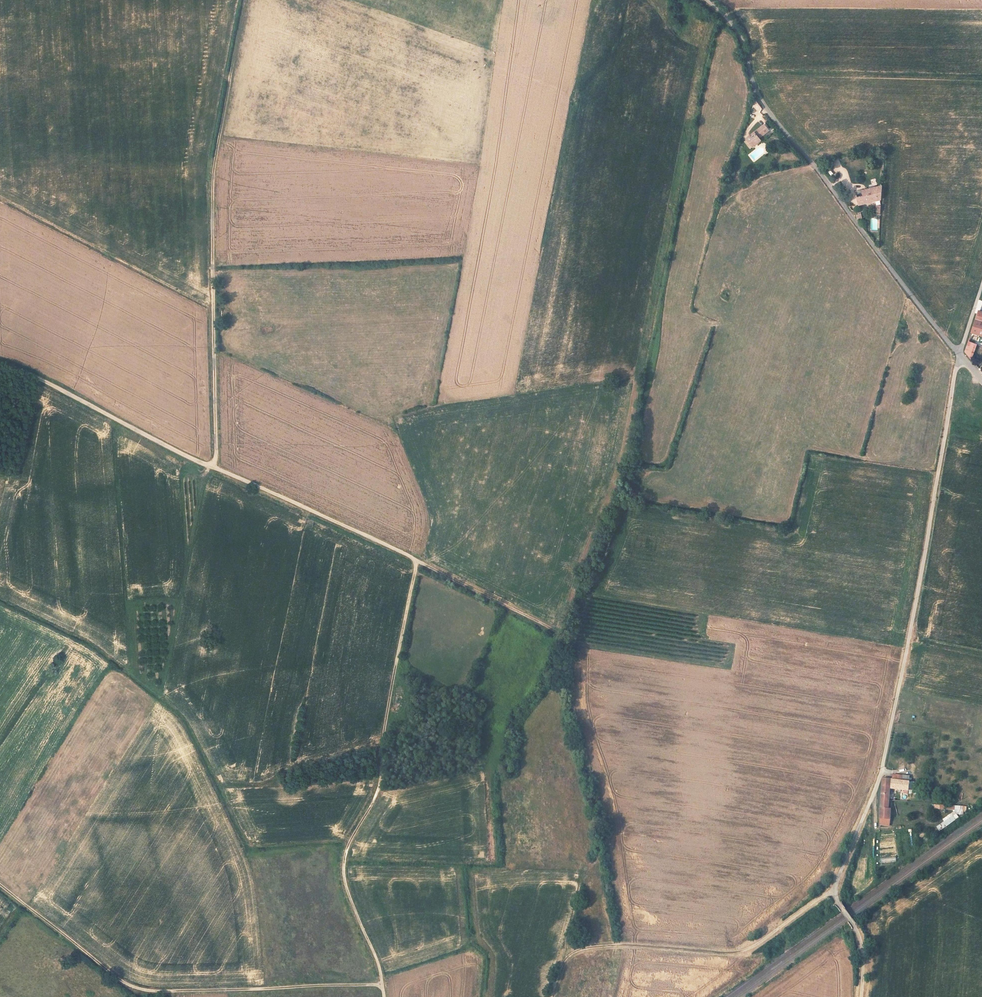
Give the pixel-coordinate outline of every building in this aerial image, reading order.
[(759,138),(768,130),(763,124),(754,133),(747,139),(752,144),(749,146),(752,149),(754,147),(761,140),(759,138)] [(851,207),(883,199),(884,187),(879,188),(876,178),(864,181),(866,190),(844,196),(851,207)] [(880,230),(880,216),(878,216),(878,219),(872,219),(871,230),(880,230)] [(978,311),(971,334),(981,336),(981,312),(978,311)] [(965,353),(973,360),(978,345),(969,341),(965,353)] [(907,791),(908,781),(898,780),(884,778),(882,799),(891,799),(892,789),(907,791)] [(891,817),(893,803),(891,803),(891,799),(882,799),(880,811),(880,820),(887,821),(888,817),(891,817)] [(935,804),(935,809),(957,810),(944,818),(944,822),(937,826),(939,830),(960,818),(958,814),(964,814),(964,811),(967,809),(967,805),(935,804)]
